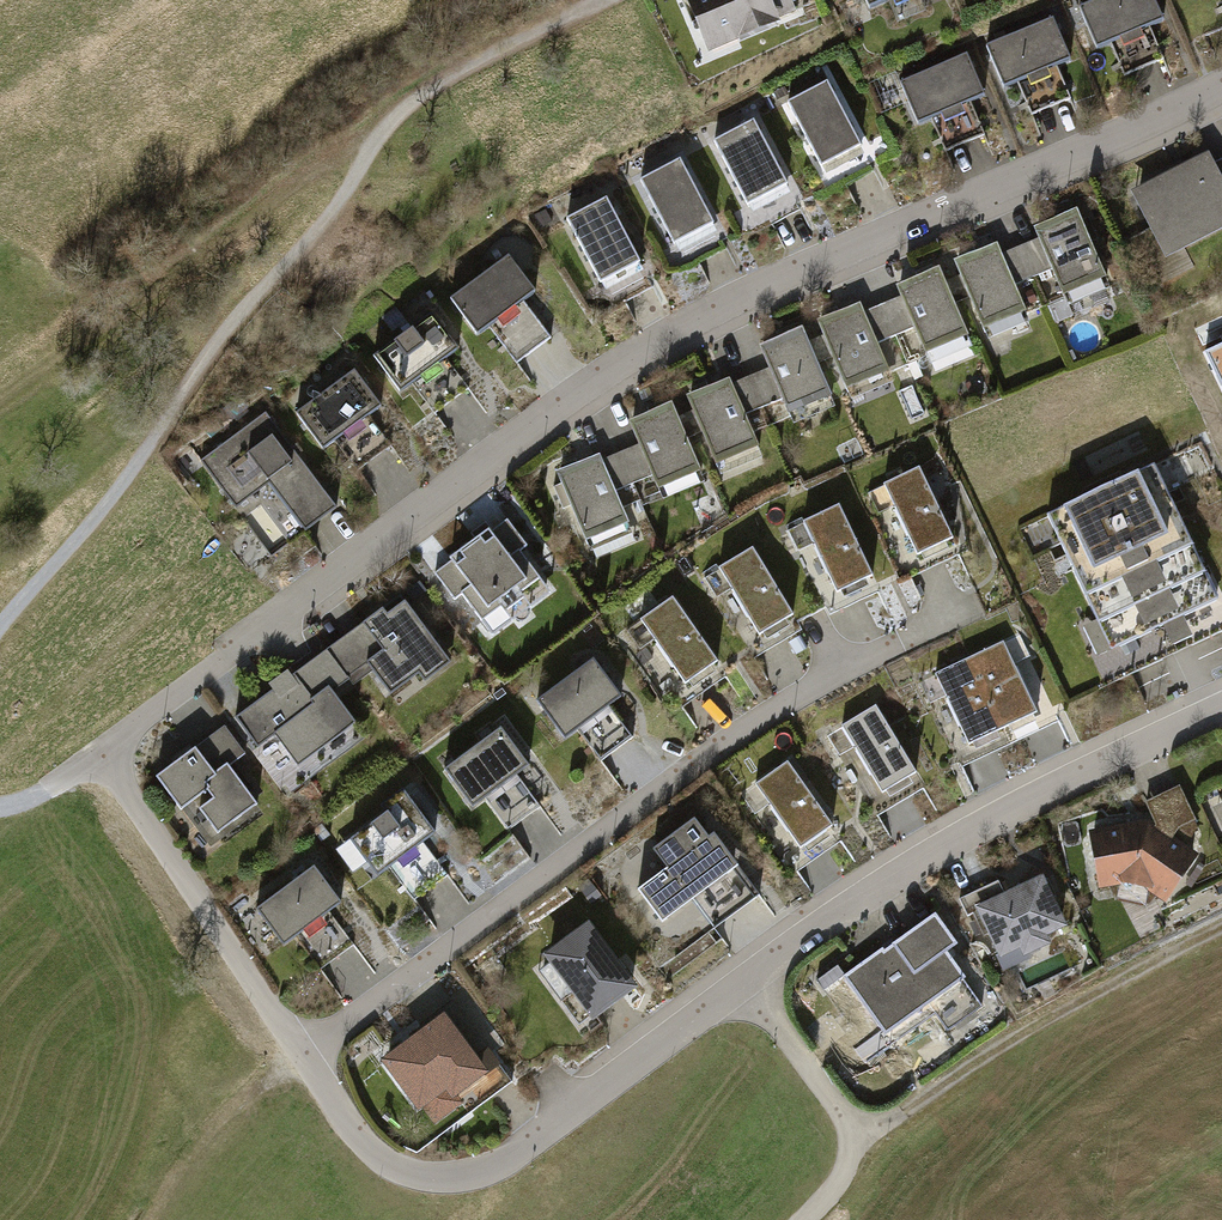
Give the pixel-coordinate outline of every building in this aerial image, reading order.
[(705,69),(819,15),(811,0),(706,0),(679,13),(705,69)] [(894,8),(899,18),(924,6),(921,0),(863,0),(871,18),(894,8)] [(1098,56),(1125,45),(1128,54),(1151,44),(1148,36),(1169,27),(1158,0),(1125,0),(1083,17),(1098,56)] [(988,57),(1004,96),(1030,85),(1034,93),(1056,84),(1053,76),(1075,67),(1059,28),(988,57)] [(902,94),(917,133),(944,122),(947,130),(970,121),(967,113),(988,104),(973,65),(902,94)] [(787,117),(823,182),(867,158),(830,93),(787,117)] [(713,158),(750,223),(794,199),(757,134),(713,158)] [(1133,213),(1161,269),(1221,238),(1221,168),(1133,213)] [(639,198),(676,263),(720,238),(683,173),(639,198)] [(566,238),(603,303),(646,279),(609,214),(566,238)] [(1054,279),(1069,314),(1114,294),(1082,222),(1038,242),(1040,248),(1023,255),(1037,286),(1054,279)] [(991,347),(1032,329),(1017,295),(1037,286),(1023,255),(1004,264),(1000,256),(959,274),(962,280),(953,284),(967,317),(976,313),(991,347)] [(547,304),(520,264),(455,307),(482,348),(504,334),(509,341),(528,329),(522,321),(547,304)] [(930,371),(972,352),(958,321),(967,317),(953,284),(944,288),(941,282),(899,300),(901,306),(885,313),(900,346),(916,339),(930,371)] [(852,408),(895,389),(880,355),(900,346),(885,313),(866,321),(863,315),(820,334),(823,341),(814,346),(828,376),(837,372),(852,408)] [(463,360),(436,319),(371,362),(399,403),(420,389),(425,397),(444,384),(439,376),(463,360)] [(794,431),(835,413),(820,379),(828,376),(814,346),(807,349),(804,341),(762,360),(769,374),(750,383),(765,419),(785,410),(794,431)] [(1205,356),(1221,390),(1221,348),(1205,356)] [(910,368),(917,382),(924,379),(917,364),(910,368)] [(377,417),(350,376),(285,419),(312,461),(334,447),(338,454),(358,441),(352,433),(377,417)] [(704,445),(722,485),(764,466),(747,427),(765,419),(750,383),(731,391),(730,388),(688,407),(692,415),(684,418),(698,447),(704,445)] [(652,487),(661,508),(706,489),(689,451),(698,447),(684,418),(676,422),(673,414),(629,434),(638,455),(621,462),(636,494),(652,487)] [(326,512),(257,417),(199,459),(234,507),(264,486),(297,532),(326,512)] [(551,485),(589,570),(639,548),(619,502),(636,494),(621,462),(605,470),(602,463),(551,485)] [(1150,464),(1044,514),(1108,648),(1214,597),(1150,464)] [(915,469),(879,486),(912,555),(948,538),(915,469)] [(833,507),(798,523),(831,593),(866,576),(833,507)] [(527,545),(506,518),(436,571),(455,596),(460,592),(491,633),(549,589),(520,550),(527,545)] [(748,548),(714,568),(754,635),(788,615),(748,548)] [(405,595),(362,627),(400,679),(443,648),(405,595)] [(667,598),(634,621),(679,685),(712,663),(667,598)] [(998,641),(966,656),(1000,729),(1032,713),(998,641)] [(328,647),(233,716),(261,753),(278,740),(299,768),(361,722),(337,690),(352,679),(328,647)] [(629,694),(599,654),(538,700),(568,739),(629,694)] [(966,656),(930,673),(963,745),(1000,729),(966,656)] [(871,706),(837,726),(878,794),(911,774),(871,706)] [(539,766),(510,726),(447,772),(476,812),(539,766)] [(227,727),(160,776),(184,809),(196,800),(223,837),(263,807),(233,767),(249,755),(227,727)] [(782,764),(751,785),(795,849),(826,828),(782,764)] [(443,833),(407,784),(377,806),(384,815),(351,839),(380,879),(443,833)] [(1156,820),(1096,832),(1107,889),(1139,882),(1170,906),(1204,862),(1172,838),(1202,822),(1185,789),(1150,807),(1156,820)] [(701,818),(661,848),(676,867),(646,890),(670,922),(747,865),(722,832),(715,837),(701,818)] [(348,903),(319,864),(256,909),(285,949),(348,903)] [(979,920),(998,960),(1023,949),(1027,957),(1054,945),(1050,936),(1071,926),(1048,876),(1006,896),(1000,884),(958,904),(968,925),(979,920)] [(936,1018),(949,1036),(990,1007),(951,951),(961,945),(940,914),(889,949),(936,1018)] [(595,920),(548,956),(598,1021),(645,985),(595,920)] [(879,1057),(936,1018),(889,949),(832,989),(879,1057)] [(492,1049),(458,1002),(426,1026),(430,1032),(389,1062),(425,1112),(454,1091),(460,1100),(495,1075),(482,1056),(492,1049)]
